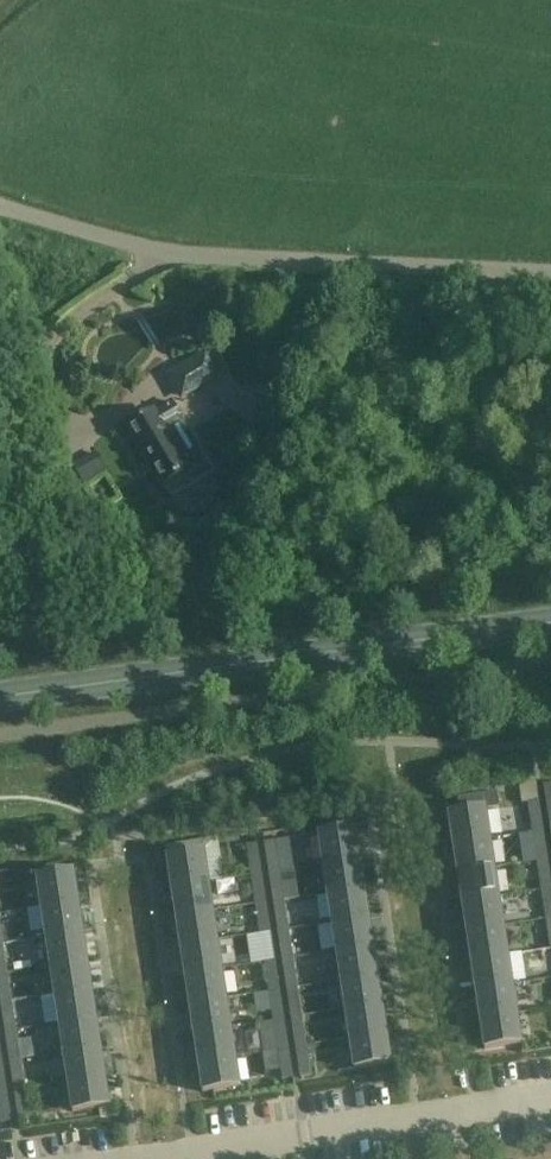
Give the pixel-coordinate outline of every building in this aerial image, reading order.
[(206,354),(169,376),(181,396),(198,386),(194,380),(202,375),(197,367),(210,360),(206,354)] [(155,410),(125,427),(160,486),(164,483),(171,496),(212,472),(202,454),(189,461),(172,431),(168,434),(165,429),(182,419),(172,403),(156,412),(155,410)] [(107,471),(97,451),(83,458),(72,465),(83,484),(107,471)] [(449,816),(453,845),(490,840),(485,811),(499,808),(496,793),(458,798),(461,814),(449,816)] [(527,802),(531,833),(543,831),(539,801),(527,802)] [(324,866),(360,860),(355,831),(319,836),(324,866)] [(548,861),(543,831),(531,833),(536,862),(548,861)] [(269,874),(280,872),(275,840),(264,843),(269,874)] [(458,875),(494,869),(490,840),(453,845),(458,875)] [(245,846),(250,877),(262,875),(257,843),(245,846)] [(168,859),(173,889),(210,883),(205,854),(168,859)] [(360,860),(324,866),(329,895),(364,889),(360,860)] [(541,892),(550,890),(550,880),(548,861),(536,862),(541,892)] [(499,898),(494,869),(458,875),(462,904),(499,898)] [(270,881),(273,903),(284,902),(282,881),(280,872),(269,874),(270,881)] [(36,879),(41,909),(77,903),(73,874),(36,879)] [(262,875),(250,877),(253,894),(254,906),(266,905),(262,875)] [(214,913),(210,883),(173,889),(177,918),(214,913)] [(364,889),(329,895),(333,924),(369,918),(364,889)] [(541,892),(545,921),(550,920),(550,890),(541,892)] [(503,927),(499,898),(462,904),(467,933),(503,927)] [(274,911),(277,933),(288,931),(287,920),(284,902),(273,903),(274,911)] [(77,903),(41,909),(45,938),(82,933),(77,903)] [(254,906),(259,936),(270,934),(266,905),(254,906)] [(177,918),(182,947),(218,942),(214,913),(177,918)] [(338,953),(373,948),(369,918),(333,924),(338,953)] [(471,962),(508,956),(503,927),(467,933),(471,962)] [(281,962),(293,960),(288,931),(277,933),(281,962)] [(82,933),(45,938),(50,967),(86,962),(82,933)] [(263,965),(275,963),(270,934),(259,936),(263,965)] [(182,947),(186,977),(223,971),(218,942),(182,947)] [(342,982),(377,977),(373,948),(338,953),(342,982)] [(512,986),(508,956),(471,962),(476,991),(512,986)] [(281,962),(286,991),(297,989),(293,960),(281,962)] [(50,967),(54,997),(91,991),(86,962),(50,967)] [(268,994),(279,992),(275,963),(263,965),(268,994)] [(186,977),(191,1006),(227,1000),(223,971),(186,977)] [(11,1001),(7,972),(0,973),(0,1003),(11,1001)] [(346,1011),(382,1006),(377,977),(342,982),(346,1011)] [(517,1015),(512,986),(476,991),(480,1020),(517,1015)] [(297,989),(286,991),(290,1020),(302,1018),(297,989)] [(54,997),(59,1026),(95,1020),(91,991),(54,997)] [(284,1022),(279,992),(268,994),(272,1023),(284,1022)] [(191,1006),(195,1035),(232,1029),(227,1000),(191,1006)] [(16,1031),(11,1001),(0,1003),(0,1004),(4,1032),(16,1031)] [(351,1040),(386,1035),(382,1006),(346,1011),(351,1040)] [(521,1044),(517,1015),(480,1020),(485,1050),(521,1044)] [(290,1020),(294,1049),(306,1047),(302,1018),(290,1020)] [(59,1026),(63,1055),(100,1050),(95,1020),(59,1026)] [(284,1022),(272,1023),(277,1053),(288,1051),(284,1022)] [(195,1035),(200,1064),(236,1059),(232,1029),(195,1035)] [(9,1062),(20,1060),(16,1031),(4,1032),(9,1062)] [(386,1035),(351,1040),(356,1070),(391,1064),(386,1035)] [(306,1047),(294,1049),(299,1078),(301,1078),(310,1076),(308,1057),(315,1055),(313,1046),(306,1047)] [(63,1055),(68,1084),(104,1079),(100,1050),(63,1055)] [(293,1078),(288,1051),(277,1053),(281,1080),(293,1078)] [(241,1088),(236,1059),(200,1064),(204,1094),(241,1088)] [(13,1091),(25,1089),(20,1060),(9,1062),(13,1091)] [(104,1079),(68,1084),(72,1114),(109,1109),(104,1079)] [(29,1119),(25,1089),(13,1091),(18,1121),(29,1119)] [(0,1093),(0,1123),(10,1122),(11,1122),(7,1092),(0,1093)]
